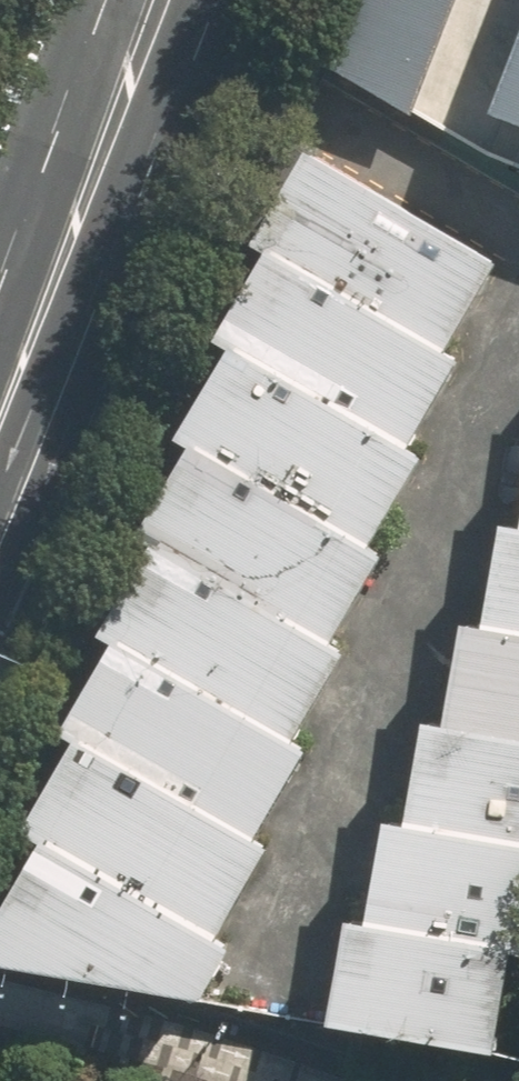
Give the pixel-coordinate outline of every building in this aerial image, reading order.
[(337,72),(518,146),(518,0),(366,0),(337,72)] [(497,262),(308,153),(255,244),(273,255),(443,354),(497,262)] [(459,363),(443,354),(273,255),(223,340),(410,448),(459,363)] [(423,456),(410,448),(238,348),(186,437),(202,447),(371,545),(423,456)] [(330,642),(383,551),(371,545),(202,447),(149,537),(162,545),(330,642)] [(490,627),(518,632),(518,528),(506,526),(490,627)] [(289,736),(340,648),(330,642),(162,545),(111,633),(253,715),(289,736)] [(450,728),(518,739),(518,632),(490,627),(467,623),(450,728)] [(308,747),(253,715),(126,642),(73,731),(201,805),(255,837),(308,747)] [(413,825),(518,842),(518,739),(450,728),(430,725),(413,825)] [(269,844),(201,805),(88,740),(35,831),(53,841),(215,935),(269,844)] [(515,946),(518,947),(518,842),(394,822),(377,924),(515,946)] [(0,926),(0,955),(207,997),(232,946),(215,935),(53,841),(0,926)] [(377,924),(354,920),(337,1026),(498,1052),(515,946),(377,924)]
